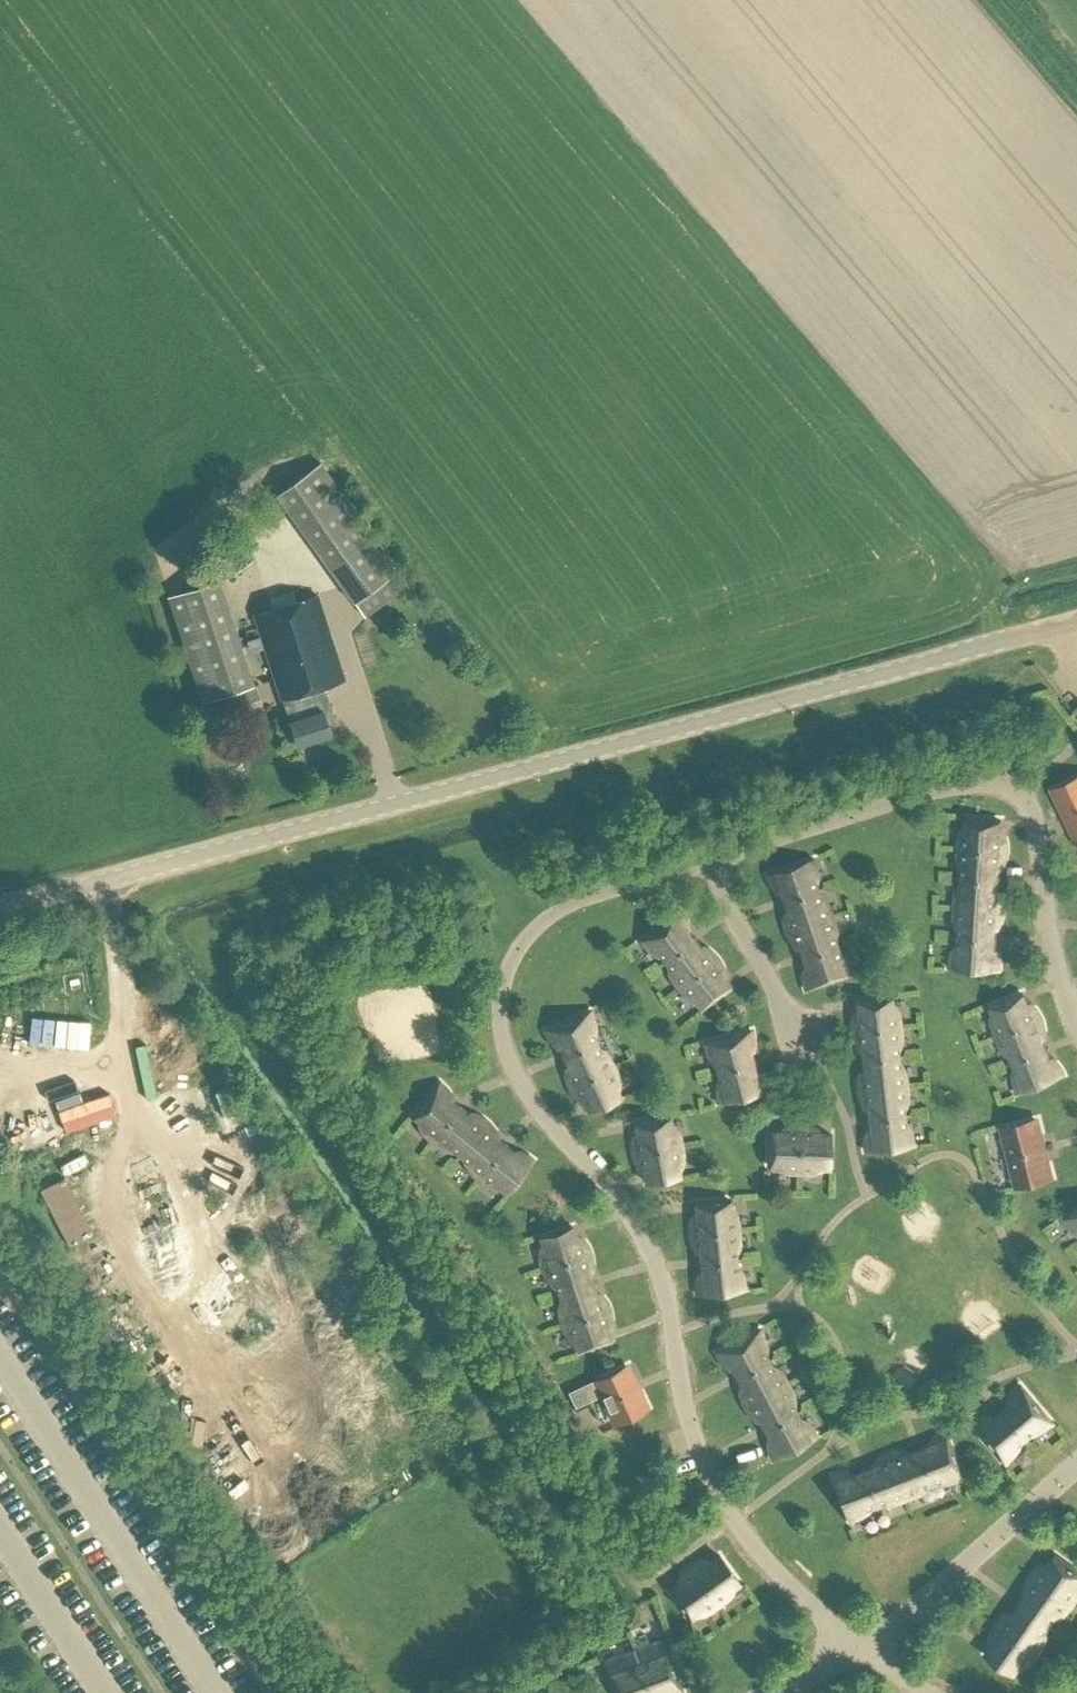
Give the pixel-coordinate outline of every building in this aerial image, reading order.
[(276,493),(354,601),(398,569),(321,461),(276,493)] [(165,597),(198,703),(249,687),(216,581),(165,597)] [(332,709),(324,684),(339,680),(312,594),(251,614),(292,745),(328,734),(321,713),(332,709)] [(330,743),(296,753),(300,766),(334,757),(330,743)] [(1076,835),(1076,777),(1054,788),(1076,835)] [(1004,840),(1003,836),(997,836),(998,820),(965,819),(963,849),(955,848),(955,850),(963,850),(962,878),(953,878),(953,879),(962,880),(960,908),(952,907),(952,909),(960,909),(959,937),(950,937),(950,939),(959,939),(957,967),(949,967),(949,968),(999,971),(999,969),(998,964),(998,960),(997,955),(991,955),(992,941),(997,941),(997,939),(992,939),(993,925),(998,926),(999,922),(1000,918),(1001,915),(1001,911),(1001,907),(1001,903),(1001,899),(1000,896),(994,895),(995,881),(1000,882),(1000,880),(995,880),(996,866),(1001,866),(1002,863),(1003,859),(1004,855),(1005,852),(1005,848),(1004,844),(1004,840)] [(806,981),(807,986),(807,987),(854,971),(854,970),(846,972),(837,946),(845,943),(844,942),(836,944),(827,918),(835,915),(835,914),(827,916),(818,889),(826,887),(825,885),(817,888),(808,861),(816,859),(816,857),(768,873),(769,875),(771,879),(773,883),(776,887),(781,886),(786,899),(781,900),(782,902),(786,900),(791,913),(786,915),(786,919),(786,923),(787,926),(788,930),(789,934),(791,937),(793,941),(795,944),(800,942),(805,955),(800,957),(801,958),(805,956),(810,970),(805,971),(805,976),(806,981)] [(681,928),(685,925),(684,920),(681,916),(679,912),(678,911),(639,942),(640,943),(646,938),(664,960),(657,965),(658,966),(665,961),(682,983),(676,988),(677,989),(683,984),(702,1008),(728,987),(718,975),(723,971),(721,968),(720,964),(718,961),(715,958),(713,955),(710,952),(707,950),(704,948),(699,951),(691,940),(695,937),(694,936),(690,939),(681,928)] [(1032,997),(1031,993),(1030,991),(984,1009),(984,1011),(992,1008),(1002,1034),(994,1037),(995,1038),(1003,1035),(1013,1062),(1005,1065),(1006,1066),(1013,1063),(1024,1091),(1055,1079),(1050,1064),(1055,1063),(1054,1059),(1054,1055),(1053,1051),(1052,1047),(1050,1044),(1048,1041),(1046,1037),(1044,1034),(1039,1036),(1034,1023),(1038,1022),(1038,1020),(1033,1022),(1028,1009),(1033,1007),(1033,1002),(1032,997)] [(868,1074),(863,1075),(862,1079),(861,1082),(861,1086),(861,1090),(862,1094),(863,1098),(864,1101),(866,1105),(871,1104),(873,1118),(868,1119),(868,1120),(873,1120),(874,1133),(869,1134),(868,1139),(867,1144),(867,1148),(867,1150),(917,1145),(917,1143),(909,1144),(906,1116),(914,1115),(914,1114),(906,1115),(903,1087),(911,1086),(911,1084),(903,1085),(900,1057),(908,1056),(908,1055),(900,1056),(897,1028),(905,1027),(905,1025),(897,1026),(894,996),(860,1000),(862,1015),(857,1016),(856,1020),(855,1023),(855,1027),(855,1031),(856,1035),(857,1039),(858,1042),(860,1046),(865,1045),(866,1059),(862,1060),(862,1061),(867,1060),(868,1074)] [(565,1068),(568,1071),(573,1069),(579,1081),(574,1083),(575,1085),(579,1083),(585,1095),(580,1098),(580,1102),(581,1107),(583,1112),(583,1113),(629,1094),(628,1092),(621,1095),(610,1069),(617,1066),(617,1065),(609,1068),(598,1042),(606,1039),(605,1038),(597,1041),(586,1013),(555,1027),(561,1041),(556,1043),(556,1047),(557,1051),(558,1054),(560,1058),(561,1061),(563,1065),(565,1068)] [(751,1037),(750,1032),(750,1030),(702,1043),(702,1044),(710,1042),(717,1070),(709,1072),(710,1073),(718,1071),(725,1098),(717,1100),(717,1102),(765,1089),(765,1088),(763,1083),(761,1079),(759,1075),(753,1076),(750,1063),(754,1061),(754,1060),(749,1061),(746,1048),(751,1046),(751,1041),(751,1037)] [(448,1099),(452,1094),(449,1090),(446,1087),(442,1083),(441,1082),(415,1115),(438,1133),(433,1140),(434,1141),(439,1134),(484,1171),(479,1177),(480,1178),(486,1172),(509,1190),(535,1158),(534,1157),(530,1154),(525,1152),(521,1150),(517,1154),(507,1145),(510,1142),(508,1141),(505,1145),(495,1136),(498,1132),(496,1128),(493,1125),(491,1123),(488,1120),(485,1118),(482,1116),(478,1114),(475,1113),(471,1117),(460,1108),(463,1104),(462,1104),(459,1107),(448,1099)] [(635,1154),(636,1161),(640,1168),(645,1167),(648,1182),(680,1177),(675,1147),(683,1146),(683,1144),(675,1146),(670,1116),(637,1122),(640,1137),(635,1138),(634,1146),(635,1154)] [(1051,1178),(1036,1119),(1004,1127),(1019,1186),(1051,1178)] [(801,1125),(794,1125),(786,1127),(786,1132),(771,1132),(770,1165),(800,1166),(800,1174),(801,1174),(801,1166),(831,1167),(832,1133),(816,1133),(816,1128),(809,1126),(801,1125)] [(56,1220),(75,1215),(70,1194),(51,1199),(56,1220)] [(695,1246),(696,1250),(702,1249),(703,1263),(699,1263),(699,1265),(704,1264),(705,1278),(700,1279),(699,1283),(698,1288),(698,1293),(699,1294),(748,1289),(748,1288),(740,1288),(737,1260),(745,1259),(745,1258),(736,1259),(733,1231),(741,1230),(741,1229),(733,1229),(730,1200),(697,1203),(698,1219),(693,1220),(692,1223),(692,1227),(692,1231),(692,1235),(693,1239),(693,1242),(695,1246)] [(1063,1220),(1063,1221),(1070,1216),(1076,1225),(1076,1209),(1063,1220)] [(586,1268),(591,1266),(591,1263),(591,1259),(590,1255),(589,1251),(587,1248),(586,1244),(584,1241),(581,1238),(576,1240),(571,1225),(540,1236),(549,1264),(542,1267),(542,1268),(550,1266),(559,1292),(551,1295),(552,1296),(559,1294),(569,1320),(561,1323),(561,1324),(569,1322),(579,1350),(610,1339),(605,1324),(611,1323),(610,1319),(610,1315),(609,1311),(608,1307),(607,1304),(605,1300),(603,1297),(601,1294),(595,1296),(591,1283),(595,1281),(595,1280),(590,1281),(586,1268)] [(775,1440),(770,1443),(771,1448),(772,1452),(774,1457),(775,1458),(819,1435),(818,1434),(811,1438),(798,1413),(805,1409),(804,1407),(797,1411),(784,1386),(791,1382),(790,1381),(783,1385),(770,1360),(777,1356),(777,1355),(769,1359),(756,1334),(763,1330),(763,1329),(719,1352),(719,1353),(722,1357),(725,1361),(728,1365),(733,1362),(740,1374),(736,1377),(736,1378),(740,1376),(747,1388),(742,1390),(743,1394),(744,1398),(745,1401),(747,1405),(749,1408),(751,1411),(753,1414),(756,1417),(761,1415),(767,1427),(763,1429),(764,1430),(768,1428),(775,1440)] [(596,1379),(617,1422),(646,1408),(626,1365),(596,1379)] [(980,1422),(976,1425),(975,1426),(1007,1464),(1008,1463),(1003,1457),(1025,1438),(1030,1445),(1031,1444),(1026,1438),(1047,1419),(1053,1426),(1054,1425),(1022,1387),(1021,1388),(1017,1391),(1014,1395),(1011,1399),(1015,1403),(1004,1412),(1001,1408),(1000,1409),(1003,1413),(993,1422),(989,1418),(985,1420),(980,1422)] [(878,1460),(875,1462),(877,1467),(864,1472),(862,1468),(861,1468),(863,1473),(850,1478),(848,1473),(843,1473),(838,1474),(833,1475),(832,1476),(850,1522),(851,1522),(848,1514),(875,1504),(878,1511),(879,1511),(876,1503),(902,1493),(905,1501),(907,1500),(904,1493),(930,1483),(933,1490),(935,1490),(932,1482),(958,1472),(961,1480),(962,1479),(944,1433),(943,1433),(939,1435),(935,1438),(931,1441),(933,1446),(920,1451),(918,1446),(917,1447),(918,1451),(905,1456),(903,1451),(899,1452),(896,1452),(892,1453),(888,1454),(885,1456),(881,1458),(878,1460)] [(691,1566),(686,1571),(681,1577),(684,1582),(671,1591),(691,1618),(715,1600),(720,1607),(721,1606),(716,1599),(740,1582),(721,1555),(708,1564),(705,1560),(698,1562),(691,1566)] [(993,1640),(998,1643),(989,1655),(1016,1675),(1033,1650),(1040,1655),(1041,1654),(1034,1649),(1050,1626),(1057,1631),(1058,1630),(1051,1625),(1068,1602),(1074,1607),(1075,1606),(1068,1601),(1076,1589),(1076,1570),(1059,1557),(1050,1570),(1045,1567),(1042,1569),(1039,1572),(1037,1574),(1034,1577),(1032,1581),(1030,1584),(1029,1588),(1028,1591),(1032,1594),(1024,1606),(1020,1603),(1019,1604),(1023,1607),(1015,1618),(1011,1615),(1008,1617),(1005,1620),(1002,1623),(1000,1626),(998,1629),(996,1632),(994,1636),(993,1640)] [(680,1692),(681,1691),(664,1644),(663,1645),(666,1653),(639,1662),(636,1654),(635,1655),(638,1663),(611,1672),(608,1664),(607,1665),(617,1692),(652,1692),(663,1689),(665,1692),(674,1692),(675,1692),(680,1692)]
